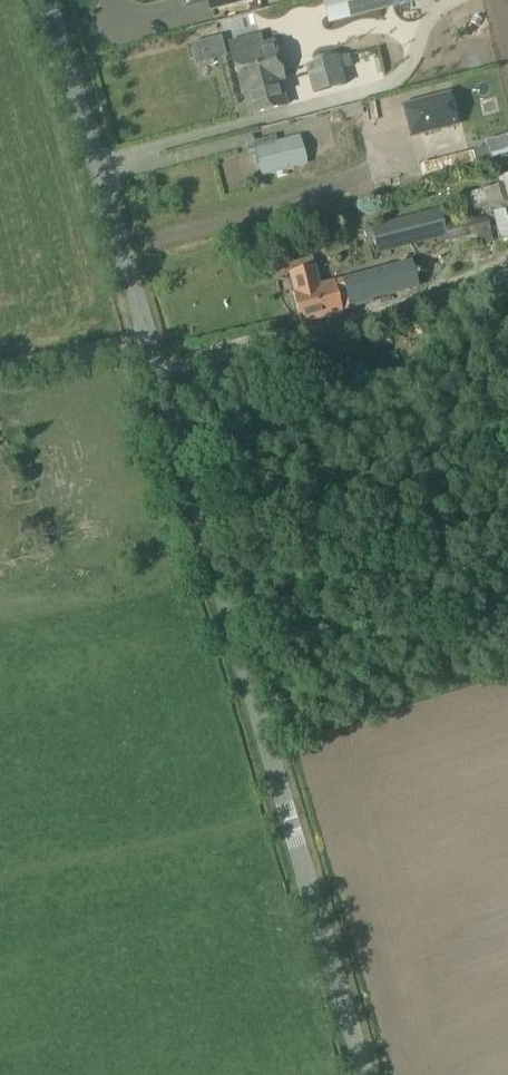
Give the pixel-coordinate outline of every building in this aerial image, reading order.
[(211,10),(250,0),(208,0),(211,10)] [(329,24),(395,7),(393,0),(322,0),(329,24)] [(375,29),(376,47),(395,46),(394,28),(375,29)] [(260,35),(229,43),(241,93),(244,92),(249,115),(286,106),(281,83),(284,82),(274,42),(262,45),(260,35)] [(313,65),(307,66),(309,74),(314,92),(337,86),(348,83),(344,69),(351,67),(348,56),(335,59),(334,57),(334,54),(312,59),(312,62),(313,65)] [(447,95),(403,106),(409,131),(453,120),(447,95)] [(274,135),(253,141),(263,177),(308,165),(300,136),(276,142),(274,135)] [(490,161),(487,149),(474,152),(477,164),(490,161)] [(486,186),(461,194),(465,207),(491,198),(487,187),(486,186)] [(378,254),(447,236),(444,225),(440,209),(371,227),(378,254)] [(499,240),(507,238),(507,222),(505,210),(505,209),(492,212),(494,222),(499,240)] [(485,214),(445,226),(449,239),(489,227),(488,223),(485,214)] [(290,274),(288,274),(302,325),(341,314),(342,314),(340,306),(349,304),(419,286),(412,261),(342,280),(344,288),(336,290),(334,282),(320,286),(315,267),(290,274)] [(471,291),(448,298),(449,299),(452,308),(474,301),(471,291)] [(449,299),(435,304),(438,313),(452,308),(449,299)]
